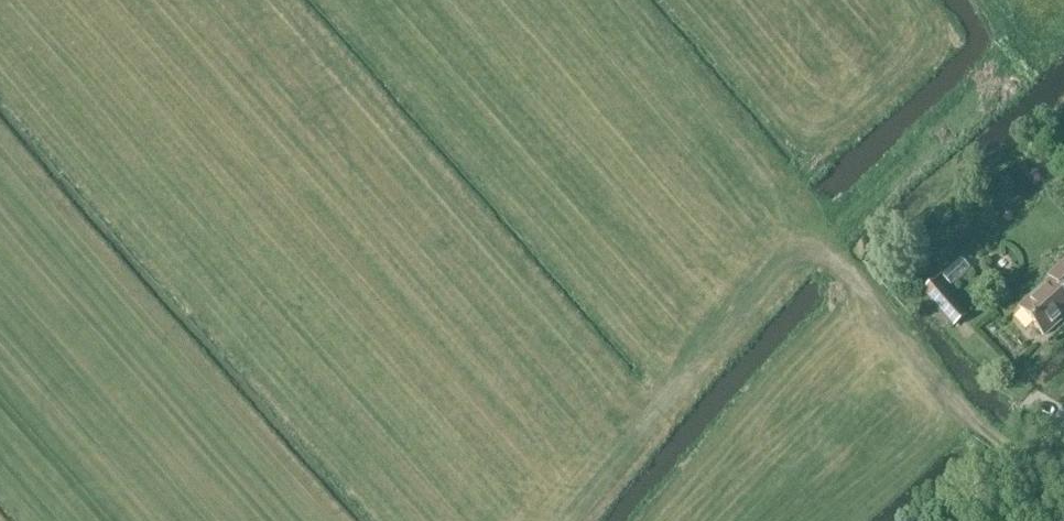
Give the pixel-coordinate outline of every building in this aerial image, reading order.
[(948,288),(970,271),(961,259),(939,276),(948,288)] [(1045,279),(1048,282),(1016,311),(1040,337),(1063,315),(1063,261),(1045,279)] [(922,293),(953,328),(965,318),(934,283),(922,293)]
